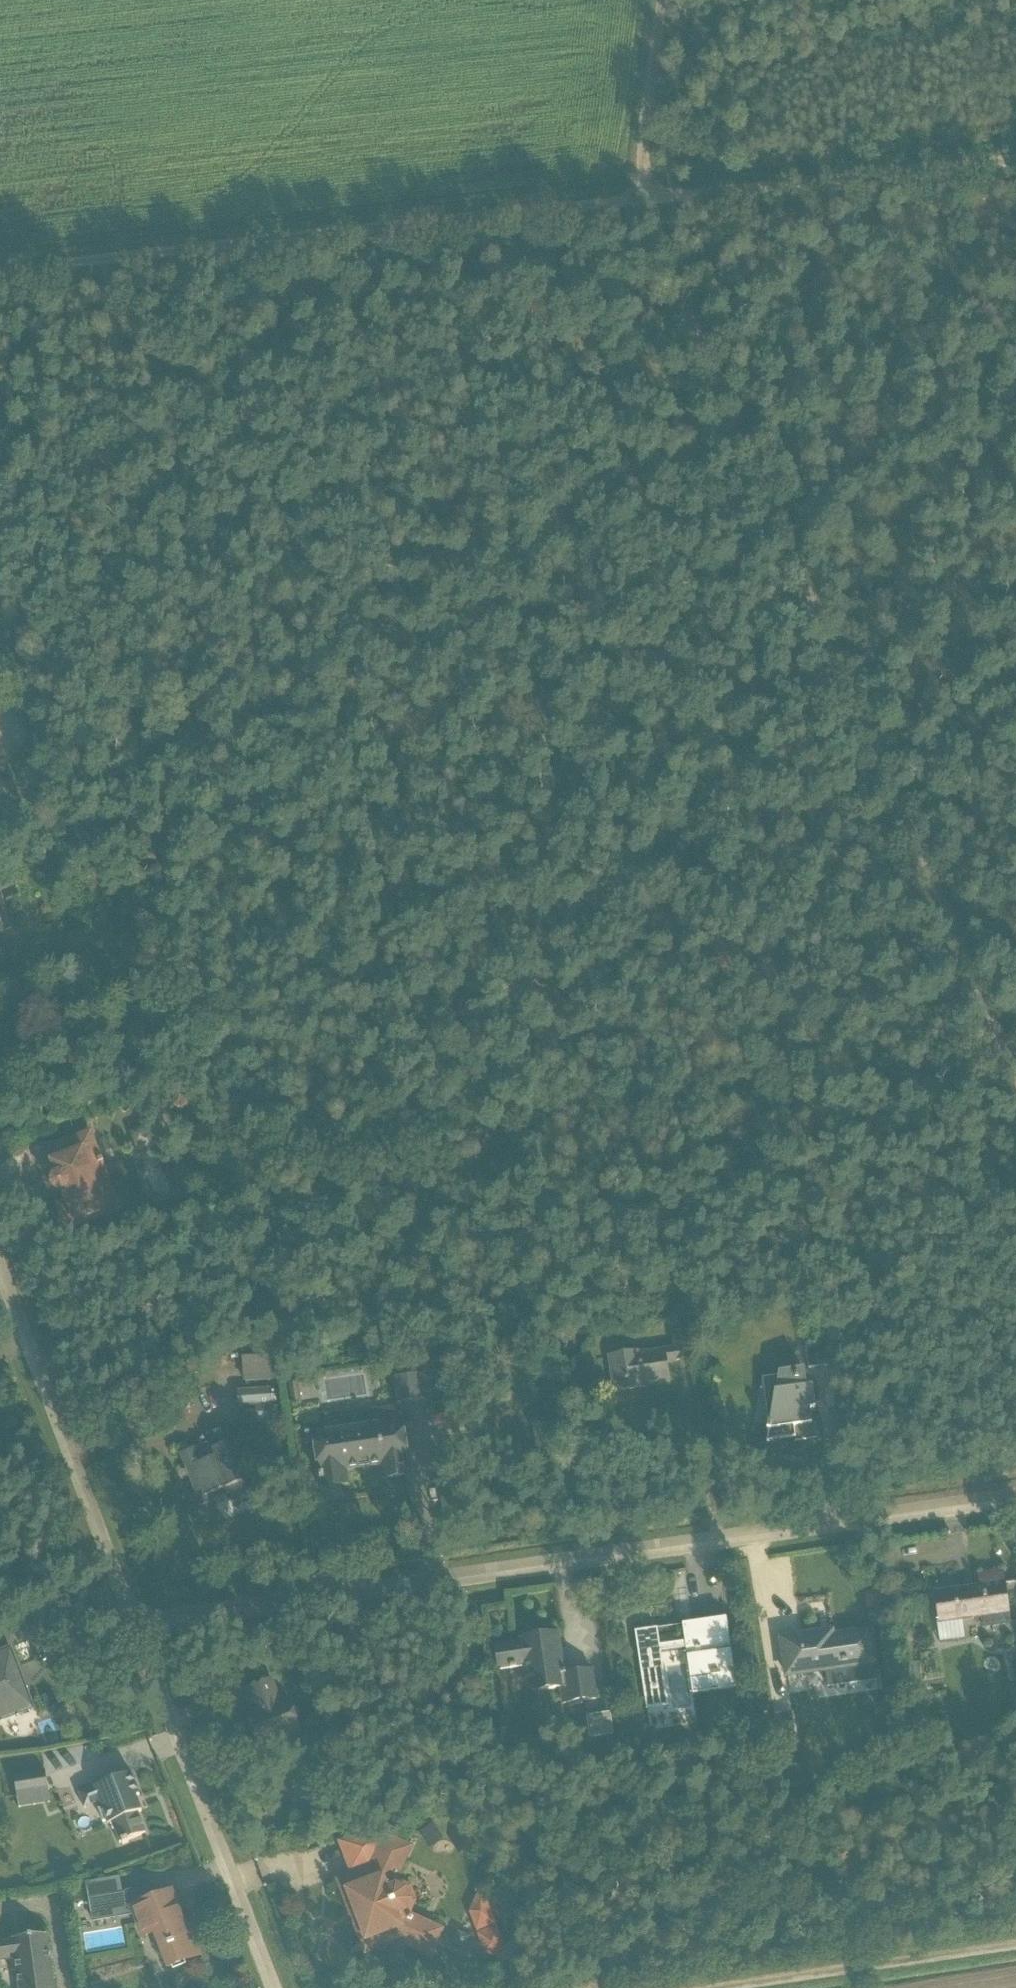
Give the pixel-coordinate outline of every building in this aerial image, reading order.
[(11,932),(0,903),(0,936),(11,932)] [(121,1213),(93,1136),(51,1150),(56,1164),(51,1165),(56,1179),(54,1181),(51,1184),(52,1188),(55,1192),(58,1194),(62,1195),(66,1205),(57,1209),(66,1234),(121,1213)] [(670,1386),(667,1367),(690,1364),(684,1325),(671,1327),(675,1351),(639,1356),(639,1354),(607,1359),(613,1397),(645,1393),(644,1390),(670,1386)] [(808,1372),(839,1369),(836,1344),(805,1348),(808,1372)] [(272,1384),(270,1359),(242,1360),(243,1385),(272,1384)] [(393,1381),(396,1407),(440,1400),(434,1360),(396,1365),(398,1381),(393,1381)] [(794,1446),(817,1443),(815,1427),(811,1428),(809,1413),(814,1412),(812,1391),(806,1391),(804,1373),(778,1376),(778,1381),(762,1382),(769,1433),(766,1446),(794,1442),(794,1446)] [(291,1409),(301,1407),(299,1387),(288,1388),(291,1409)] [(272,1393),(237,1394),(238,1411),(255,1410),(256,1426),(274,1426),(272,1393)] [(382,1484),(412,1480),(402,1409),(372,1413),(373,1428),(311,1436),(319,1493),(349,1489),(348,1475),(379,1470),(382,1484)] [(459,1416),(427,1417),(428,1436),(459,1435),(459,1416)] [(227,1492),(233,1507),(239,1504),(240,1506),(243,1505),(242,1503),(249,1501),(222,1433),(206,1439),(209,1447),(179,1458),(200,1511),(216,1505),(213,1497),(227,1492)] [(981,1632),(1009,1628),(1002,1575),(979,1578),(980,1589),(935,1596),(939,1628),(937,1629),(939,1646),(964,1642),(962,1625),(980,1623),(981,1632)] [(868,1611),(881,1609),(878,1595),(865,1598),(868,1611)] [(693,1698),(737,1692),(726,1622),(691,1627),(692,1631),(683,1632),(685,1645),(686,1652),(693,1698)] [(657,1632),(635,1635),(646,1712),(667,1709),(660,1656),(686,1652),(685,1645),(659,1649),(657,1632)] [(852,1672),(874,1669),(870,1636),(821,1642),(821,1638),(781,1643),(786,1681),(825,1676),(826,1686),(830,1689),(851,1686),(854,1682),(852,1672)] [(562,1708),(598,1703),(594,1673),(563,1677),(558,1637),(521,1642),(521,1646),(495,1650),(499,1674),(523,1670),(524,1682),(535,1680),(538,1696),(559,1693),(562,1708)] [(34,1712),(10,1650),(0,1653),(0,1725),(34,1712)] [(258,1751),(301,1735),(288,1700),(278,1704),(271,1683),(246,1692),(255,1716),(247,1719),(258,1751)] [(791,1744),(795,1744),(791,1715),(775,1717),(779,1745),(781,1745),(783,1757),(793,1755),(791,1744)] [(589,1741),(613,1738),(610,1717),(586,1721),(589,1741)] [(16,1776),(19,1809),(59,1805),(55,1772),(16,1776)] [(136,1799),(139,1798),(131,1776),(79,1796),(85,1811),(99,1805),(107,1826),(110,1824),(119,1847),(146,1836),(138,1816),(141,1815),(136,1799)] [(339,1884),(366,1954),(399,1942),(433,1958),(445,1931),(411,1916),(416,1902),(411,1888),(399,1883),(414,1850),(383,1836),(382,1841),(341,1844),(354,1879),(339,1884)] [(156,1938),(168,1970),(201,1959),(193,1939),(189,1941),(171,1895),(154,1901),(149,1886),(124,1896),(89,1901),(92,1925),(132,1919),(141,1942),(156,1938)] [(468,1915),(485,1958),(511,1969),(481,1891),(468,1915)] [(19,1987),(54,1987),(47,1937),(0,1943),(0,1964),(15,1962),(19,1987)]
